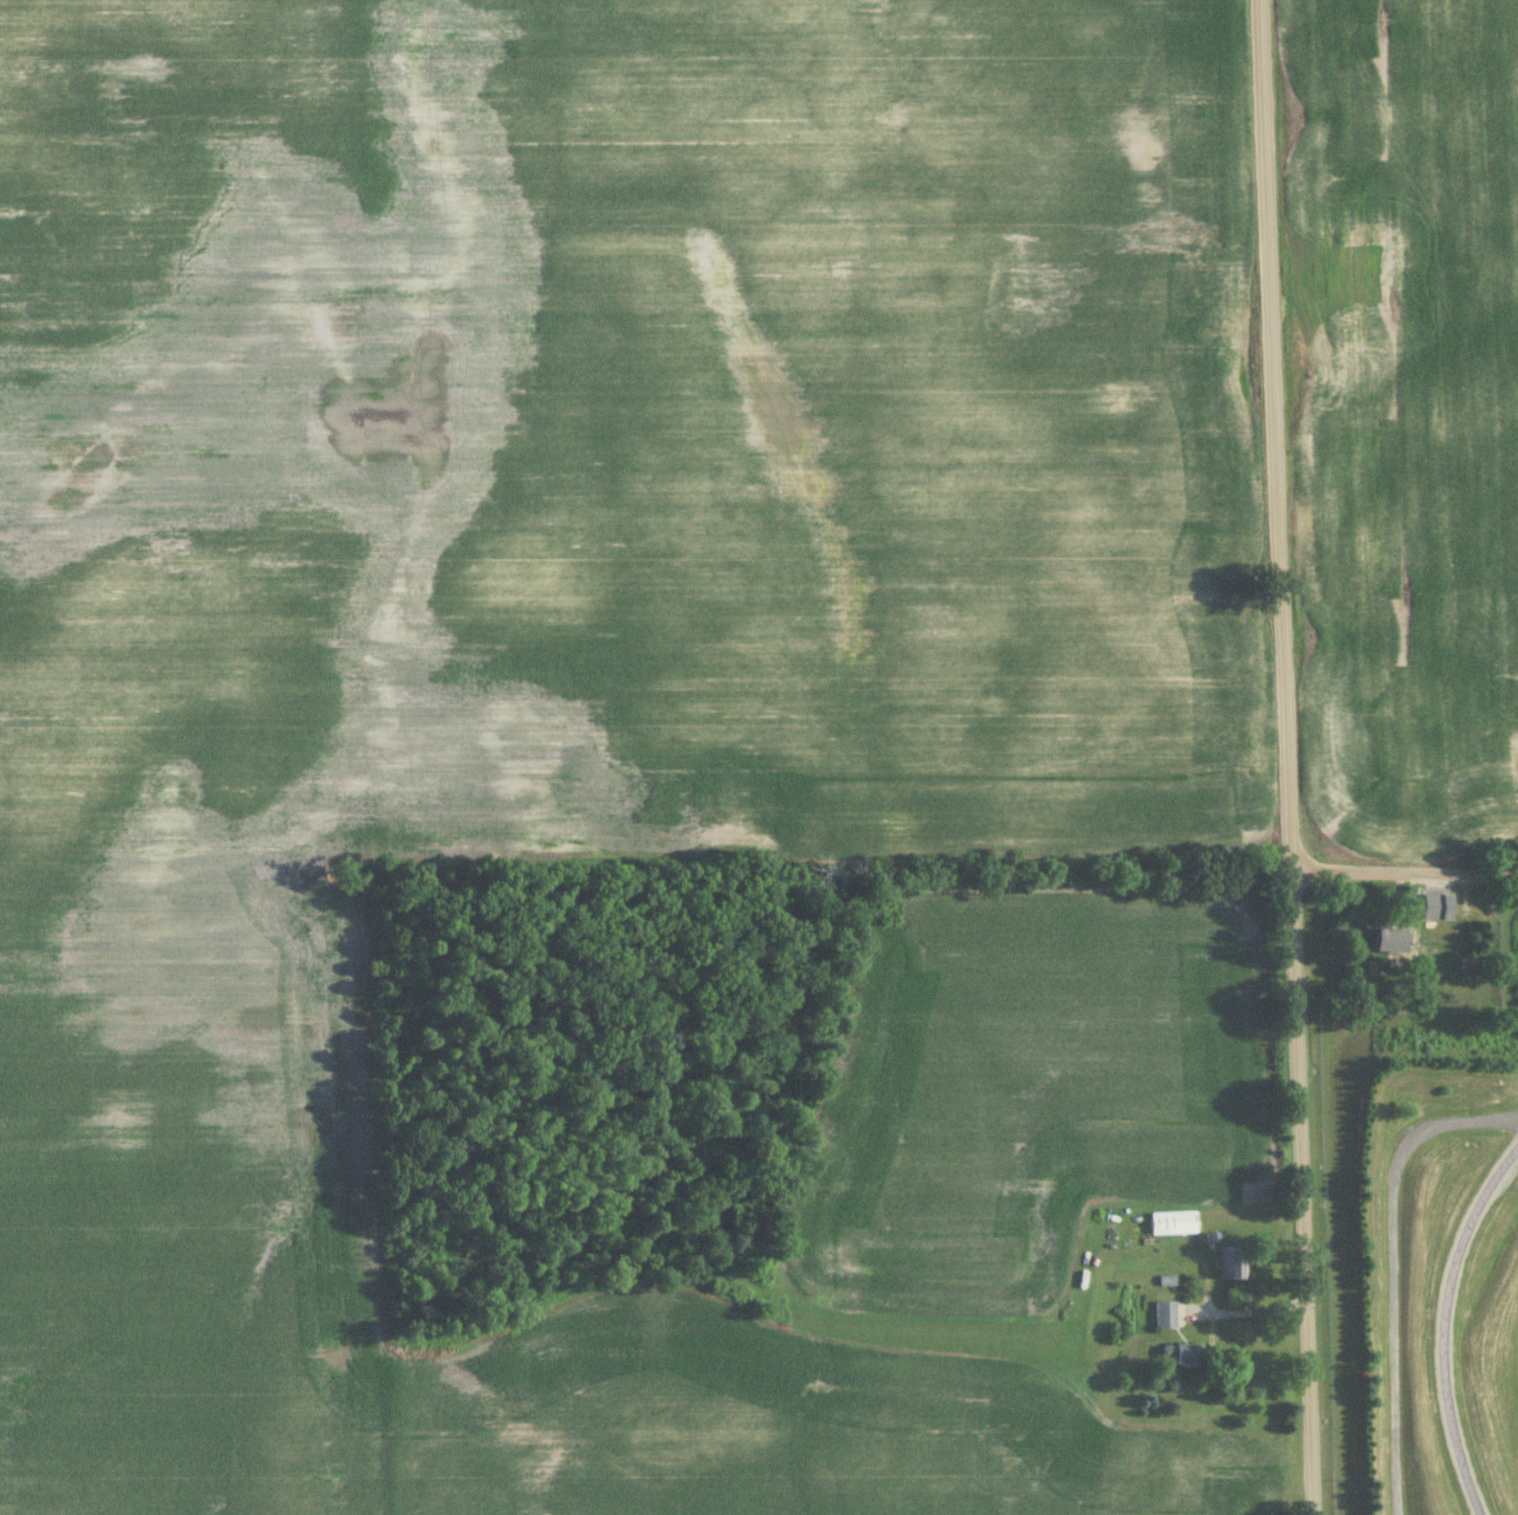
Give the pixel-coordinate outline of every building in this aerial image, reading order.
[(1454,897),(1424,897),(1424,921),(1454,921),(1454,897)] [(1408,932),(1379,931),(1379,953),(1408,954),(1408,932)] [(1477,960),(1461,960),(1461,971),(1477,971),(1477,960)] [(1197,1213),(1151,1213),(1151,1235),(1197,1235),(1197,1213)] [(1222,1248),(1222,1280),(1246,1280),(1246,1248),(1222,1248)] [(1155,1302),(1155,1330),(1176,1330),(1176,1302),(1155,1302)] [(1163,1347),(1163,1368),(1203,1368),(1203,1347),(1163,1347)]
